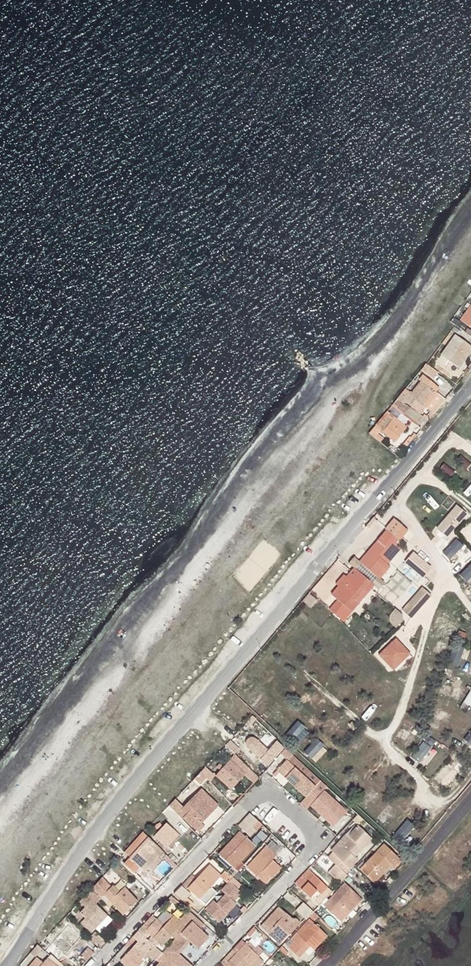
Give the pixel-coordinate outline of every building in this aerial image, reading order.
[(460,321),(470,328),(470,305),(460,321)] [(470,353),(470,346),(458,336),(443,356),(459,368),(470,353)] [(440,374),(431,366),(425,374),(434,381),(440,374)] [(405,390),(398,399),(404,403),(405,401),(422,414),(426,409),(433,415),(446,398),(437,392),(439,388),(422,375),(419,379),(421,381),(409,394),(405,390)] [(404,403),(398,399),(392,406),(418,427),(425,419),(404,403)] [(369,433),(374,438),(379,431),(394,444),(407,428),(387,411),(369,433)] [(453,473),(456,467),(446,463),(443,468),(453,473)] [(455,503),(435,527),(446,536),(466,512),(455,503)] [(399,542),(408,532),(394,519),(387,528),(385,530),(387,531),(360,562),(360,563),(380,580),(391,567),(388,565),(384,562),(388,557),(386,555),(395,544),(398,541),(399,542)] [(463,530),(470,540),(470,539),(470,524),(463,530)] [(424,576),(433,565),(415,550),(406,560),(424,576)] [(355,569),(375,586),(380,580),(360,563),(360,562),(355,558),(349,565),(354,569),(355,569)] [(398,598),(420,576),(407,562),(384,584),(398,598)] [(372,589),(375,586),(355,569),(354,569),(351,572),(347,578),(344,576),(336,585),(339,587),(332,595),(338,601),(330,611),(344,622),(372,589)] [(414,616),(434,593),(424,584),(404,607),(414,616)] [(400,625),(407,615),(396,609),(390,618),(400,625)] [(395,638),(377,654),(392,670),(409,654),(395,638)] [(462,666),(469,648),(461,645),(454,663),(462,666)] [(300,718),(288,732),(299,742),(311,728),(300,718)] [(403,721),(398,740),(409,743),(414,724),(403,721)] [(432,736),(413,752),(424,765),(439,752),(433,745),(437,741),(432,736)] [(266,765),(283,747),(275,740),(267,749),(258,740),(254,738),(251,737),(249,739),(246,741),(245,743),(245,745),(246,748),(266,765)] [(317,737),(305,751),(317,761),(329,747),(317,737)] [(226,746),(232,753),(238,748),(231,741),(226,746)] [(339,753),(325,768),(333,775),(347,760),(339,753)] [(234,755),(213,776),(228,792),(243,777),(252,787),(258,780),(234,755)] [(316,787),(287,760),(281,766),(289,773),(285,778),(306,797),(316,787)] [(437,777),(444,783),(456,769),(449,763),(437,777)] [(203,783),(214,773),(208,766),(197,777),(203,783)] [(289,773),(281,766),(277,770),(285,778),(289,773)] [(327,787),(321,781),(316,787),(306,797),(301,802),(308,808),(310,806),(333,827),(334,826),(346,812),(348,810),(340,803),(338,804),(324,790),(327,787)] [(359,800),(366,807),(380,793),(373,785),(359,800)] [(197,795),(214,812),(218,807),(201,791),(197,795)] [(185,817),(199,832),(203,827),(201,824),(214,812),(197,795),(183,809),(188,814),(185,817)] [(181,805),(175,800),(169,806),(174,812),(181,805)] [(386,825),(398,808),(389,802),(377,818),(386,825)] [(346,812),(334,826),(338,829),(351,816),(346,812)] [(246,818),(258,829),(262,825),(250,814),(246,818)] [(403,839),(418,823),(411,816),(396,832),(403,839)] [(250,837),(258,829),(246,818),(238,826),(250,837)] [(167,847),(179,835),(167,823),(154,837),(160,842),(158,844),(168,853),(171,850),(170,849),(167,847)] [(333,852),(328,857),(337,866),(345,873),(358,860),(355,856),(369,841),(364,836),(366,834),(358,825),(348,836),(346,834),(331,850),(333,852)] [(229,875),(232,878),(238,872),(234,869),(254,846),(239,832),(219,855),(231,867),(227,872),(229,875)] [(181,837),(179,835),(167,847),(170,849),(181,837)] [(148,837),(124,863),(136,874),(141,869),(144,871),(147,867),(153,861),(158,856),(162,860),(166,855),(156,844),(148,837)] [(385,839),(382,838),(376,845),(377,847),(385,839)] [(282,851),(271,841),(269,844),(279,853),(282,851)] [(272,860),(279,853),(269,844),(247,868),(256,877),(262,870),(270,878),(280,868),(272,860)] [(393,870),(401,861),(383,844),(363,863),(362,861),(358,867),(374,883),(381,876),(382,877),(389,870),(390,871),(393,869),(393,870)] [(157,865),(153,861),(147,867),(151,871),(157,865)] [(211,887),(222,876),(210,865),(188,889),(205,905),(217,893),(211,887)] [(345,873),(337,866),(330,873),(340,883),(347,875),(345,873)] [(264,884),(270,878),(262,870),(256,877),(264,884)] [(314,901),(328,887),(311,871),(297,885),(314,901)] [(111,888),(102,879),(92,890),(101,899),(124,921),(127,918),(124,915),(138,902),(124,887),(119,893),(113,886),(111,888)] [(205,910),(218,922),(235,904),(233,902),(241,893),(229,882),(228,882),(220,890),(225,894),(216,904),(213,901),(205,910)] [(174,894),(190,908),(193,904),(187,898),(190,895),(181,886),(174,894)] [(366,892),(371,897),(376,891),(371,886),(366,892)] [(101,899),(92,890),(80,902),(86,908),(80,914),(85,919),(88,922),(84,926),(91,933),(108,916),(96,904),(101,899)] [(342,922),(363,899),(354,891),(347,899),(338,891),(324,906),(342,922)] [(296,910),(306,920),(309,917),(313,912),(303,902),(296,910)] [(268,933),(281,945),(301,924),(296,919),(293,920),(280,907),(264,924),(271,930),(268,933)] [(153,916),(138,932),(156,949),(162,954),(168,948),(182,933),(197,918),(189,912),(181,922),(173,916),(164,926),(153,916)] [(316,919),(318,917),(313,912),(309,917),(313,920),(315,918),(316,919)] [(201,930),(205,925),(197,918),(182,933),(198,949),(209,937),(201,930)] [(316,940),(320,943),(327,936),(310,920),(292,938),(294,940),(289,946),(300,956),(311,946),(316,940)] [(69,924),(44,949),(49,955),(50,954),(61,965),(82,943),(70,932),(73,928),(69,924)] [(262,927),(268,933),(271,930),(264,924),(262,927)] [(256,926),(249,934),(260,943),(262,941),(265,943),(269,938),(256,926)] [(133,936),(138,942),(126,955),(137,965),(140,965),(156,949),(138,932),(133,936)] [(88,939),(98,949),(104,942),(95,933),(88,939)] [(314,949),(320,943),(316,940),(311,946),(314,949)] [(265,965),(257,958),(259,956),(246,944),(237,953),(234,951),(230,956),(232,958),(228,962),(232,965),(264,965),(265,965)] [(79,955),(86,962),(92,955),(86,948),(79,955)] [(168,948),(162,954),(172,963),(178,957),(168,948)] [(61,965),(50,954),(49,955),(43,962),(37,957),(29,965),(62,965),(61,965)] [(162,954),(157,960),(160,963),(156,965),(175,965),(172,963),(162,954)] [(126,955),(122,959),(129,965),(137,965),(126,955)] [(257,958),(265,965),(266,963),(259,956),(257,958)]
